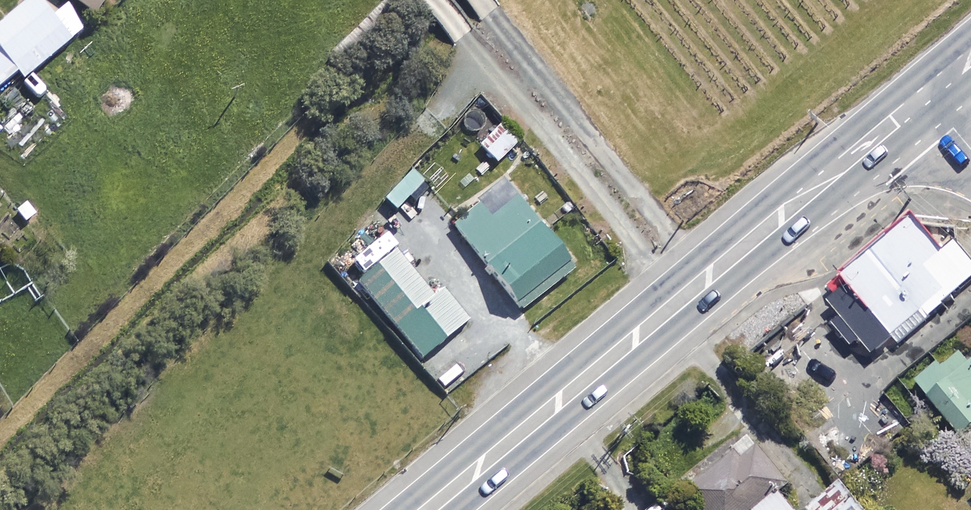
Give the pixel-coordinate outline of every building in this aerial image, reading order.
[(36,0),(32,0),(0,26),(0,89),(18,74),(23,80),(85,31),(66,7),(51,19),(36,0)] [(96,18),(109,0),(71,0),(96,18)] [(520,142),(503,124),(480,147),(497,164),(520,142)] [(573,270),(503,183),(452,225),(522,312),(573,270)] [(874,361),(895,342),(898,346),(930,319),(927,316),(970,279),(970,259),(957,243),(942,255),(912,218),(828,288),(836,297),(827,305),(874,361)] [(432,301),(396,257),(360,286),(421,362),(467,324),(442,293),(432,301)] [(969,364),(956,347),(915,379),(970,452),(970,362),(969,364)] [(725,403),(660,453),(704,509),(793,509),(780,492),(789,486),(725,403)] [(838,485),(810,509),(861,509),(838,485)]
